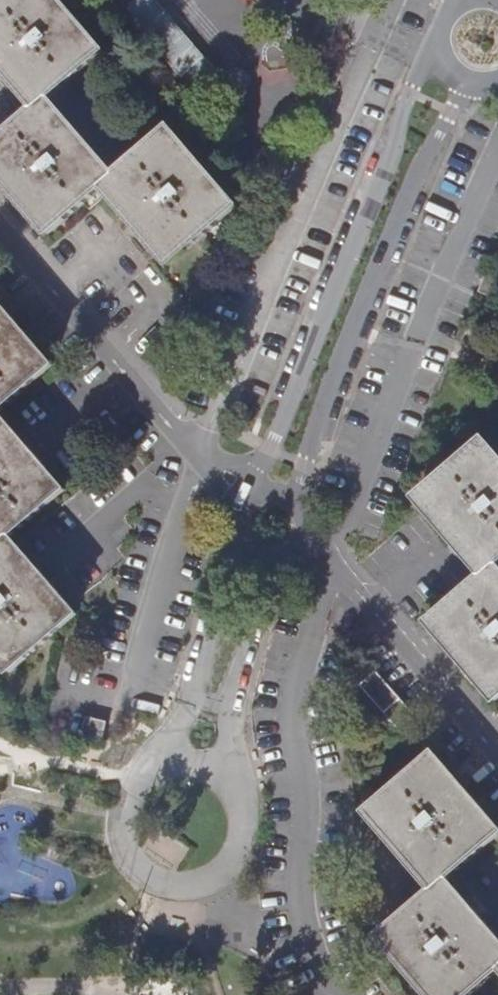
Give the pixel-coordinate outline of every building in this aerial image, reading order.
[(3,70),(36,109),(0,140),(0,179),(15,196),(39,224),(49,235),(104,187),(133,221),(136,224),(172,265),(240,207),(172,129),(117,177),(49,98),(104,50),(61,0),(8,0),(0,7),(0,67),(3,70)] [(10,672),(79,612),(46,574),(13,536),(68,488),(36,451),(2,411),(55,365),(22,327),(0,302),(0,660),(10,672)] [(485,440),(418,498),(485,576),(430,623),(497,700),(497,699),(497,455),(485,440)] [(386,710),(401,698),(380,669),(364,681),(386,710)] [(401,699),(385,713),(399,729),(415,714),(401,699)] [(86,715),(81,736),(102,741),(107,721),(86,715)] [(437,753),(368,812),(434,890),(380,938),(428,994),(470,994),(497,971),(497,937),(481,917),(448,878),(497,835),(497,825),(465,786),(437,753)]
